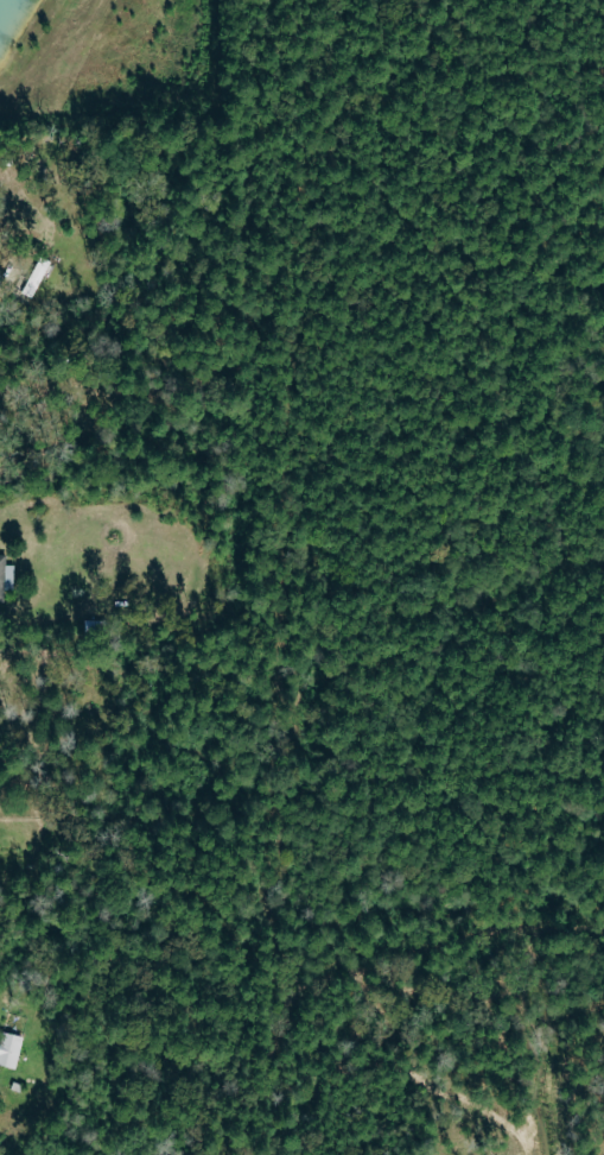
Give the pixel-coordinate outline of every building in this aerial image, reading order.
[(26,1037),(5,1031),(0,1048),(0,1065),(17,1069),(26,1037)]
